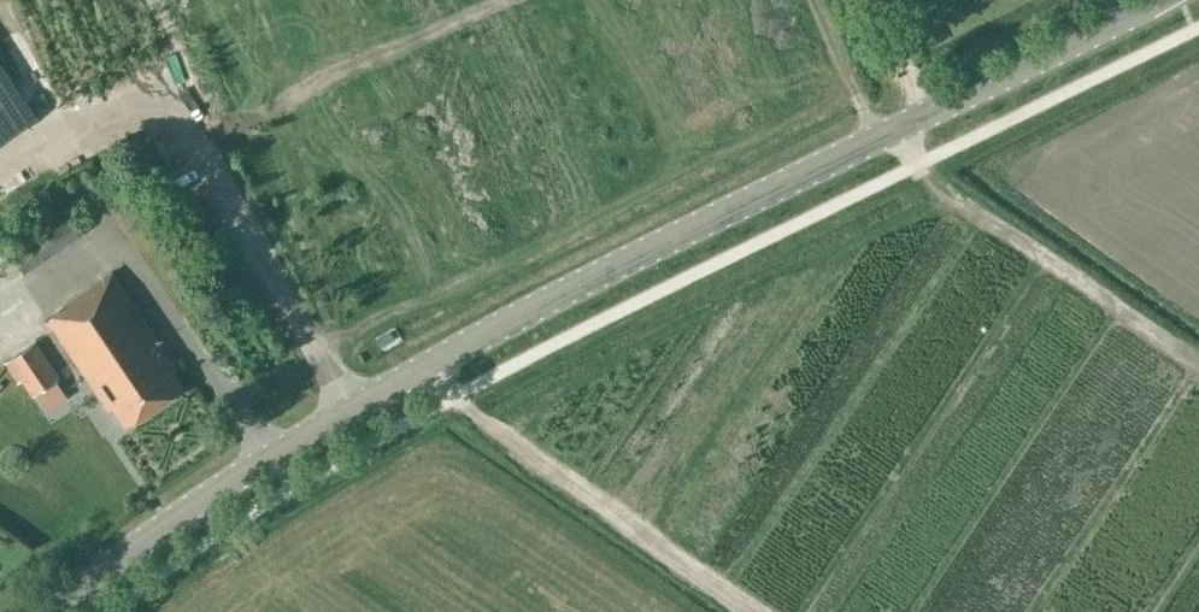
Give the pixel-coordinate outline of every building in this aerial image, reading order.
[(0,60),(0,141),(37,116),(0,60)] [(173,371),(177,368),(112,271),(64,303),(66,306),(44,321),(50,329),(54,326),(110,410),(114,407),(126,425),(183,387),(173,371)] [(4,362),(18,383),(21,381),(30,394),(58,377),(35,342),(4,362)] [(0,415),(0,422),(9,429),(20,414),(7,405),(0,415)]
